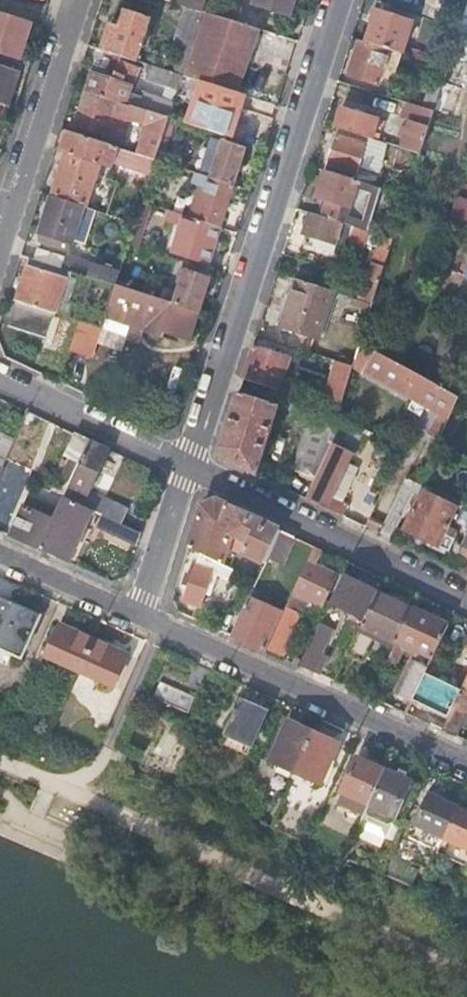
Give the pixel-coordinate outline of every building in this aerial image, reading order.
[(203,11),(206,0),(179,0),(178,3),(186,5),(203,11)] [(203,11),(238,21),(242,7),(221,0),(206,0),(203,11)] [(295,0),(255,0),(254,2),(291,14),(295,0)] [(176,72),(182,74),(203,11),(186,5),(177,34),(187,37),(176,72)] [(452,53),(466,57),(466,5),(452,53)] [(102,49),(122,55),(137,60),(150,18),(125,10),(119,26),(110,23),(102,49)] [(400,51),(402,52),(412,21),(376,10),(367,41),(400,51)] [(192,77),(200,80),(247,95),(250,86),(240,83),(258,28),(238,21),(203,11),(182,74),(192,77)] [(20,60),(32,22),(0,12),(0,54),(20,60)] [(400,51),(367,41),(360,38),(349,74),(379,84),(382,73),(393,76),(400,51)] [(98,47),(91,70),(115,78),(121,60),(122,55),(102,49),(98,47)] [(91,70),(85,90),(118,100),(129,104),(141,67),(121,60),(115,78),(91,70)] [(7,105),(18,70),(0,64),(0,103),(7,105)] [(147,81),(177,90),(177,89),(182,74),(176,72),(152,65),(147,81)] [(182,74),(177,89),(188,93),(192,77),(182,74)] [(200,80),(186,122),(233,137),(247,95),(200,80)] [(423,104),(434,108),(442,84),(430,81),(423,104)] [(118,100),(85,90),(74,125),(106,136),(116,105),(118,100)] [(131,110),(132,105),(129,104),(118,100),(116,105),(131,110)] [(401,146),(421,152),(434,108),(423,104),(407,100),(403,115),(410,117),(401,146)] [(138,153),(155,159),(169,116),(132,105),(131,110),(129,117),(148,123),(138,153)] [(336,125),(374,137),(380,118),(342,106),(336,125)] [(169,116),(155,159),(161,160),(174,118),(169,116)] [(65,151),(51,195),(81,205),(85,206),(99,162),(111,166),(112,163),(117,146),(60,128),(55,147),(65,151)] [(338,133),(329,162),(358,172),(367,143),(338,133)] [(214,136),(201,173),(211,177),(223,139),(214,136)] [(223,139),(211,177),(235,184),(247,147),(223,139)] [(117,146),(112,163),(150,175),(154,163),(155,159),(138,153),(117,146)] [(161,165),(154,163),(150,175),(148,180),(142,200),(149,203),(161,165)] [(352,206),(360,180),(359,180),(354,178),(326,169),(318,195),(326,198),(352,206)] [(201,173),(191,170),(188,180),(207,186),(198,218),(221,226),(222,226),(235,184),(211,177),(201,173)] [(360,180),(373,185),(376,175),(362,170),(361,174),(359,180),(360,180)] [(81,205),(51,195),(39,232),(50,236),(48,243),(67,249),(81,205)] [(451,210),(447,221),(466,228),(466,198),(456,195),(451,210)] [(326,198),(321,215),(342,221),(347,223),(352,206),(326,198)] [(139,207),(135,222),(128,243),(139,247),(152,204),(149,203),(146,209),(139,207)] [(321,215),(311,212),(305,232),(336,242),(337,236),(339,231),(342,221),(321,215)] [(221,226),(198,218),(183,214),(172,251),(209,263),(221,226)] [(347,223),(342,221),(339,231),(350,235),(352,225),(347,223)] [(371,231),(356,226),(350,245),(364,250),(371,231)] [(383,235),(381,241),(374,262),(385,266),(394,238),(383,235)] [(65,255),(61,268),(114,285),(123,258),(113,255),(109,269),(65,255)] [(385,266),(374,262),(370,276),(366,275),(359,298),(373,302),(385,266)] [(27,264),(16,300),(21,301),(55,312),(56,312),(61,314),(63,308),(57,307),(67,276),(27,264)] [(174,304),(199,312),(209,278),(185,270),(174,304)] [(335,290),(297,278),(283,325),(321,338),(335,290)] [(114,285),(101,326),(114,331),(117,321),(118,322),(118,323),(119,324),(119,325),(138,330),(140,330),(141,328),(163,335),(164,330),(190,338),(199,312),(174,304),(114,285)] [(55,312),(21,301),(14,325),(49,336),(56,312),(55,312)] [(79,320),(73,340),(108,351),(114,331),(101,326),(79,320)] [(291,356),(254,344),(243,376),(281,388),(282,383),(291,356)] [(459,396),(402,364),(376,350),(363,371),(439,413),(428,435),(439,440),(459,396)] [(353,365),(339,360),(328,394),(343,399),(353,365)] [(147,376),(132,385),(153,418),(168,408),(147,376)] [(337,418),(340,408),(325,403),(314,400),(296,470),(264,454),(280,404),(239,391),(221,445),(227,460),(307,497),(333,443),(330,441),(337,418)] [(343,399),(328,394),(325,403),(340,408),(343,399)] [(365,430),(337,418),(330,441),(333,443),(353,452),(354,453),(365,430)] [(92,439),(76,432),(65,455),(81,462),(92,439)] [(92,439),(81,462),(70,484),(65,496),(94,509),(120,522),(123,523),(130,507),(91,489),(110,448),(92,439)] [(333,443),(307,497),(326,507),(353,452),(333,443)] [(10,453),(0,448),(0,463),(4,465),(10,453)] [(349,461),(326,507),(344,515),(350,502),(344,499),(359,467),(349,461)] [(2,471),(6,473),(8,467),(4,465),(0,463),(0,474),(2,471)] [(407,476),(380,532),(392,538),(414,493),(415,494),(421,483),(407,476)] [(422,490),(404,529),(450,549),(455,537),(445,532),(457,506),(422,490)] [(41,548),(61,505),(31,492),(11,534),(41,548)] [(94,509),(65,496),(61,505),(41,548),(69,561),(89,519),(94,509)] [(203,504),(189,546),(225,563),(232,540),(239,542),(242,536),(250,541),(245,551),(266,562),(267,561),(282,530),(215,498),(203,504)] [(120,522),(94,509),(89,519),(115,531),(120,522)] [(141,532),(123,523),(120,522),(115,532),(138,543),(141,532)] [(297,537),(282,530),(267,561),(282,568),(297,537)] [(323,549),(316,546),(310,559),(317,562),(323,549)] [(340,573),(317,562),(310,559),(294,591),(325,606),(340,573)] [(198,565),(187,600),(203,604),(208,606),(210,600),(205,599),(214,569),(198,565)] [(366,618),(379,590),(345,574),(332,601),(366,618)] [(362,626),(397,643),(399,640),(415,607),(379,590),(366,618),(362,626)] [(13,604),(14,601),(0,595),(0,632),(13,604)] [(251,595),(233,633),(267,649),(285,612),(251,595)] [(216,600),(207,619),(232,630),(241,610),(216,600)] [(0,632),(0,646),(25,657),(43,617),(29,611),(30,608),(14,601),(13,604),(0,632)] [(329,604),(324,616),(342,623),(347,611),(329,604)] [(291,605),(271,648),(285,655),(304,610),(291,605)] [(434,657),(449,624),(415,607),(399,640),(434,657)] [(47,655),(81,670),(96,637),(62,622),(47,655)] [(321,624),(309,651),(323,658),(335,631),(321,624)] [(96,637),(81,670),(115,685),(129,652),(96,637)] [(414,698),(427,672),(428,669),(413,663),(400,692),(414,698)] [(431,722),(445,728),(450,716),(463,689),(427,672),(414,698),(408,711),(414,714),(420,701),(437,710),(431,722)] [(162,680),(154,696),(191,711),(198,696),(162,680)] [(458,734),(466,716),(466,681),(463,689),(450,716),(445,728),(458,734)] [(242,697),(226,733),(253,745),(269,709),(242,697)] [(271,760),(296,771),(314,730),(289,719),(271,760)] [(314,730),(296,771),(322,782),(340,741),(314,730)] [(359,823),(360,823),(385,767),(358,755),(338,799),(351,806),(349,810),(362,816),(359,823)] [(385,767),(360,823),(385,835),(391,822),(403,827),(420,788),(411,784),(413,780),(385,767)] [(417,823),(445,836),(459,806),(431,793),(417,823)] [(445,837),(466,847),(466,809),(459,806),(445,836),(445,837)]
